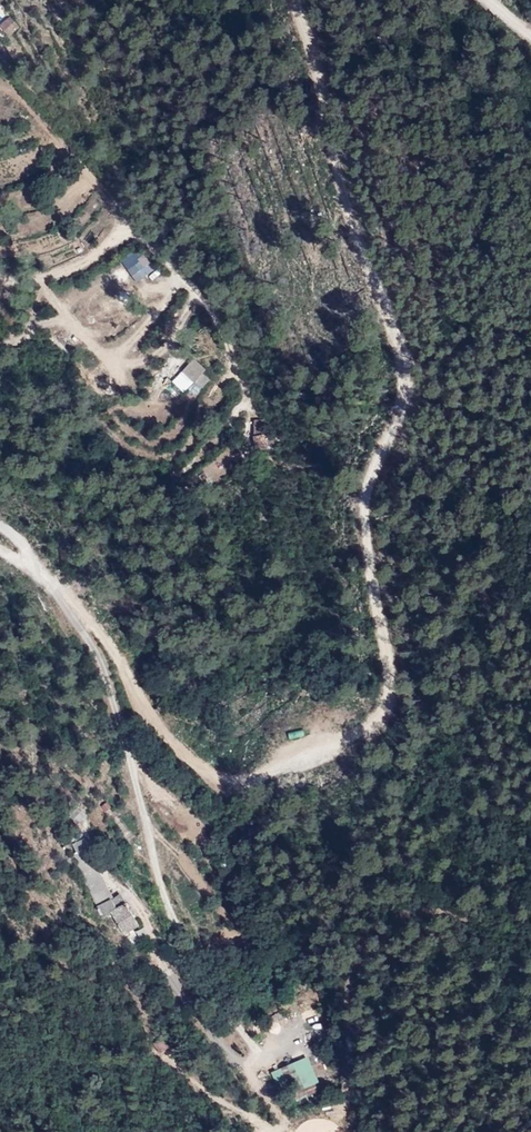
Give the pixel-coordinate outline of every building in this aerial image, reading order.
[(0,26),(9,36),(18,27),(9,17),(0,26)] [(205,368),(194,358),(183,370),(193,380),(201,372),(205,368)] [(201,372),(193,380),(202,388),(210,380),(201,372)] [(289,737),(303,735),(302,729),(288,731),(289,737)] [(73,806),(67,817),(80,823),(85,812),(73,806)] [(59,831),(63,839),(72,835),(75,834),(72,826),(59,831)] [(99,886),(94,889),(108,920),(125,913),(114,889),(103,894),(99,886)] [(159,1052),(168,1047),(162,1037),(153,1042),(159,1052)] [(295,1104),(321,1095),(308,1057),(282,1066),(295,1104)]
